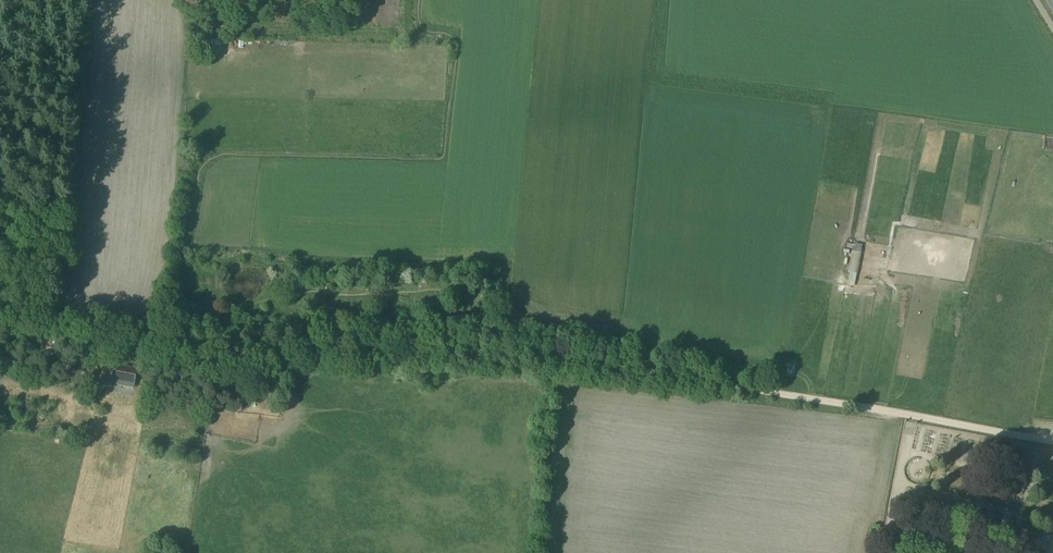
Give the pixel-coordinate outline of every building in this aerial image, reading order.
[(225,46),(226,33),(214,33),(213,46),(225,46)] [(863,265),(864,238),(855,238),(854,265),(863,265)] [(189,330),(189,323),(170,322),(169,329),(189,330)] [(65,342),(60,332),(42,340),(47,350),(65,342)] [(116,381),(132,385),(134,385),(137,370),(118,367),(116,381)] [(54,396),(65,400),(67,394),(56,390),(54,396)]
